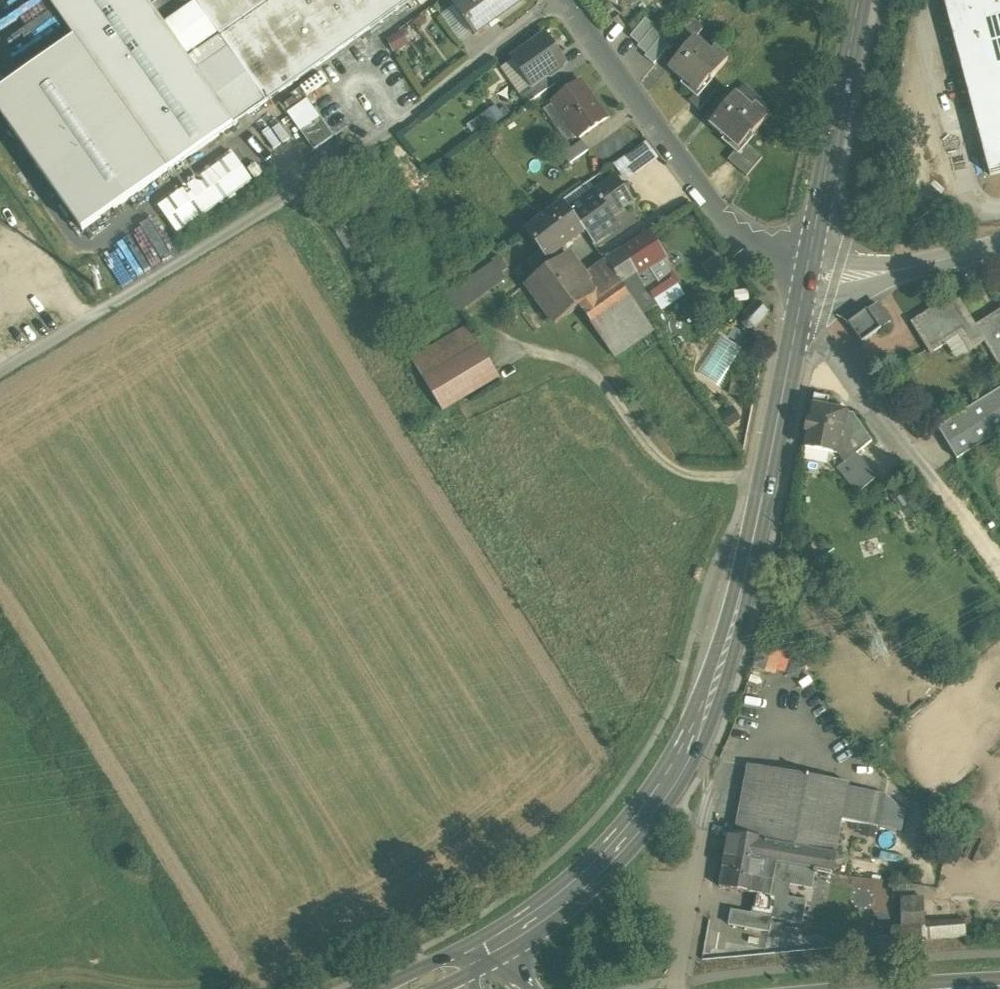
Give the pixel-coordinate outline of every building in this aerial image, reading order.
[(73,36),(168,170),(234,124),(196,70),(147,0),(49,0),(73,36)] [(220,33),(267,0),(197,0),(220,33)] [(220,33),(229,47),(267,101),(410,0),(267,0),(220,33)] [(454,6),(475,35),(521,2),(520,0),(463,0),(454,6)] [(989,175),(999,172),(999,0),(942,0),(989,175)] [(691,19),(675,38),(686,46),(692,39),(693,40),(702,29),(691,19)] [(631,37),(640,44),(654,27),(645,20),(631,37)] [(638,47),(647,54),(662,37),(653,29),(640,44),(638,47)] [(545,35),(513,58),(532,84),(532,85),(549,74),(564,63),(545,35)] [(168,170),(73,36),(5,83),(0,86),(0,113),(83,230),(168,170)] [(646,56),(654,63),(669,46),(661,39),(647,54),(646,56)] [(693,40),(692,39),(686,46),(667,70),(696,94),(697,95),(705,86),(709,82),(710,83),(728,62),(713,49),(709,54),(693,40)] [(267,101),(229,47),(196,70),(234,124),(267,101)] [(549,74),(532,85),(532,84),(519,93),(526,104),(556,84),(549,74)] [(580,81),(552,102),(578,138),(607,118),(580,81)] [(705,86),(697,95),(696,94),(688,103),(699,112),(714,95),(705,86)] [(300,88),(278,103),(286,115),(308,99),(300,88)] [(750,110),(734,96),(709,126),(736,149),(737,150),(742,144),(748,136),(751,138),(768,117),(754,105),(750,110)] [(333,136),(319,115),(299,129),(313,150),(333,136)] [(627,178),(658,156),(646,139),(614,161),(627,178)] [(581,141),(562,154),(570,164),(588,151),(581,141)] [(761,159),(742,144),(737,150),(736,149),(727,161),(747,178),(761,159)] [(234,154),(173,196),(191,223),(252,180),(234,154)] [(617,176),(594,192),(611,216),(612,215),(633,200),(617,176)] [(594,192),(570,209),(585,231),(594,242),(618,225),(612,215),(611,216),(594,192)] [(563,203),(525,231),(540,251),(546,260),(584,232),(563,203)] [(357,244),(338,215),(328,222),(347,251),(352,247),(357,244)] [(649,235),(623,252),(624,252),(637,273),(643,269),(662,256),(649,235)] [(540,251),(527,260),(537,275),(550,266),(546,260),(540,251)] [(637,273),(624,252),(609,262),(608,261),(607,262),(618,277),(622,283),(631,277),(637,273)] [(537,275),(524,285),(554,324),(579,306),(592,297),(591,297),(585,280),(566,254),(550,266),(537,275)] [(506,270),(498,256),(492,260),(493,263),(494,263),(501,273),(506,270)] [(607,261),(598,266),(610,283),(618,277),(607,262),(607,261)] [(493,263),(457,288),(456,286),(445,294),(457,313),(505,280),(501,273),(494,263),(493,263)] [(650,271),(646,274),(643,269),(637,273),(643,282),(647,288),(657,282),(650,271)] [(657,282),(647,288),(654,298),(679,282),(672,272),(657,282)] [(637,273),(631,277),(637,286),(643,282),(637,273)] [(592,297),(579,306),(596,330),(635,303),(621,283),(622,283),(618,277),(610,283),(591,297),(592,297)] [(941,310),(937,305),(911,321),(930,352),(958,334),(969,351),(984,342),(985,341),(975,325),(976,325),(960,299),(941,310)] [(768,313),(757,303),(756,302),(755,303),(756,303),(743,316),(742,317),(743,318),(742,323),(742,324),(743,324),(746,328),(746,329),(748,329),(748,328),(753,328),(754,329),(755,328),(768,314),(768,315),(769,314),(768,312),(768,313)] [(635,303),(596,330),(614,356),(653,329),(635,303)] [(867,309),(848,323),(863,342),(881,328),(881,327),(889,321),(876,303),(867,310),(867,309)] [(975,325),(985,341),(984,342),(999,366),(999,365),(999,310),(976,325),(975,325)] [(467,328),(410,362),(442,414),(498,380),(467,328)] [(698,373),(720,383),(738,344),(717,334),(698,373)] [(938,427),(957,459),(999,432),(999,389),(938,427)] [(828,398),(814,394),(812,405),(826,408),(828,398)] [(812,405),(811,405),(802,446),(838,454),(844,424),(846,413),(826,408),(812,405)] [(871,441),(851,414),(846,413),(844,424),(848,431),(860,450),(871,441)] [(848,431),(844,424),(838,454),(842,458),(851,450),(851,448),(846,441),(848,431)] [(856,453),(838,466),(858,491),(876,478),(856,453)] [(849,783),(749,765),(736,837),(765,842),(836,855),(837,853),(842,821),(848,787),(849,783)] [(885,794),(848,787),(842,821),(879,827),(885,794)] [(736,837),(729,835),(726,854),(744,857),(744,860),(760,863),(761,861),(765,842),(736,837)] [(836,855),(765,842),(761,861),(775,864),(817,872),(832,874),(837,853),(836,855)] [(744,857),(726,854),(719,888),(755,895),(769,898),(775,864),(761,861),(760,863),(744,860),(744,857)] [(817,872),(775,864),(769,898),(778,899),(774,920),(801,925),(806,902),(788,898),(790,886),(811,890),(814,874),(817,875),(817,872)] [(769,898),(755,895),(751,915),(751,916),(771,920),(774,920),(778,899),(769,898)] [(922,899),(900,899),(901,931),(924,931),(922,899)] [(771,920),(751,916),(751,915),(730,911),(727,925),(769,933),(771,920)] [(924,931),(924,941),(972,939),(972,929),(924,931)] [(924,931),(901,931),(902,943),(924,941),(924,931)]
